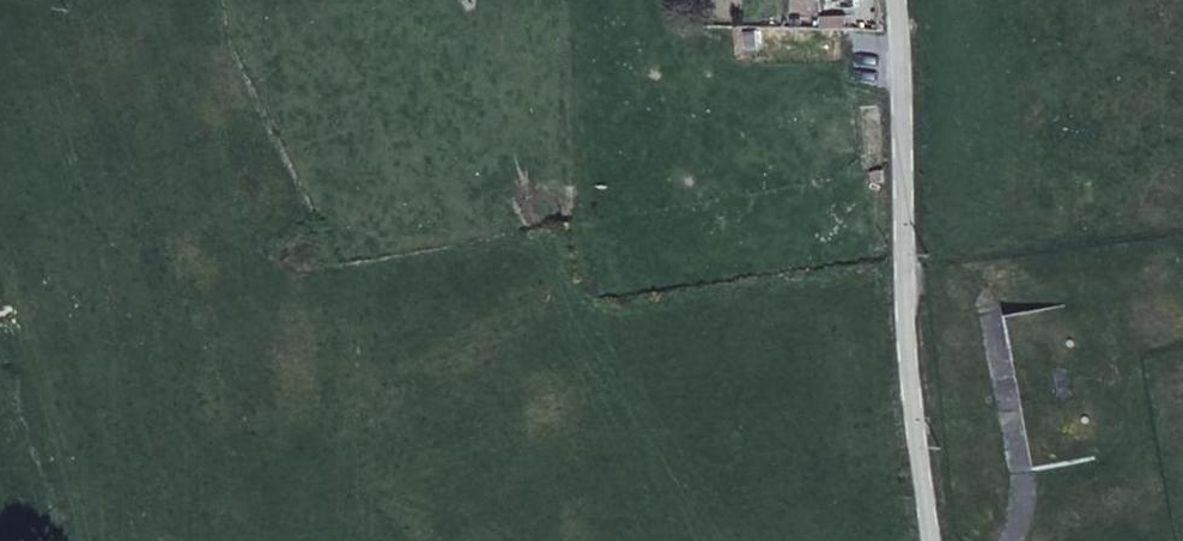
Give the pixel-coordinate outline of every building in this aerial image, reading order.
[(1005,302),(1035,448),(1091,438),(1065,290),(1005,302)]
